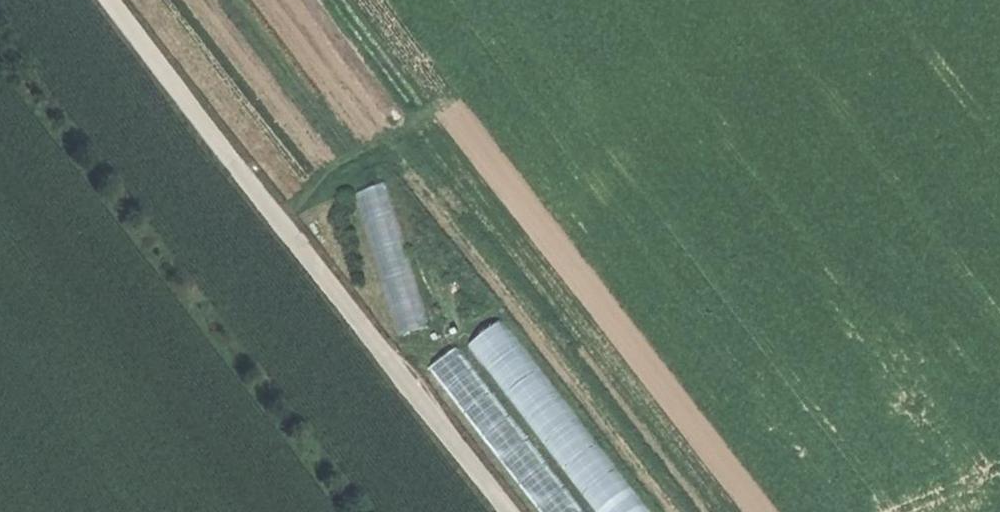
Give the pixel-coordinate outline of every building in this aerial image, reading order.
[(390,181),(362,190),(402,334),(431,326),(390,181)] [(509,317),(474,341),(597,511),(649,511),(509,317)] [(437,365),(544,511),(586,511),(464,345),(437,365)]
